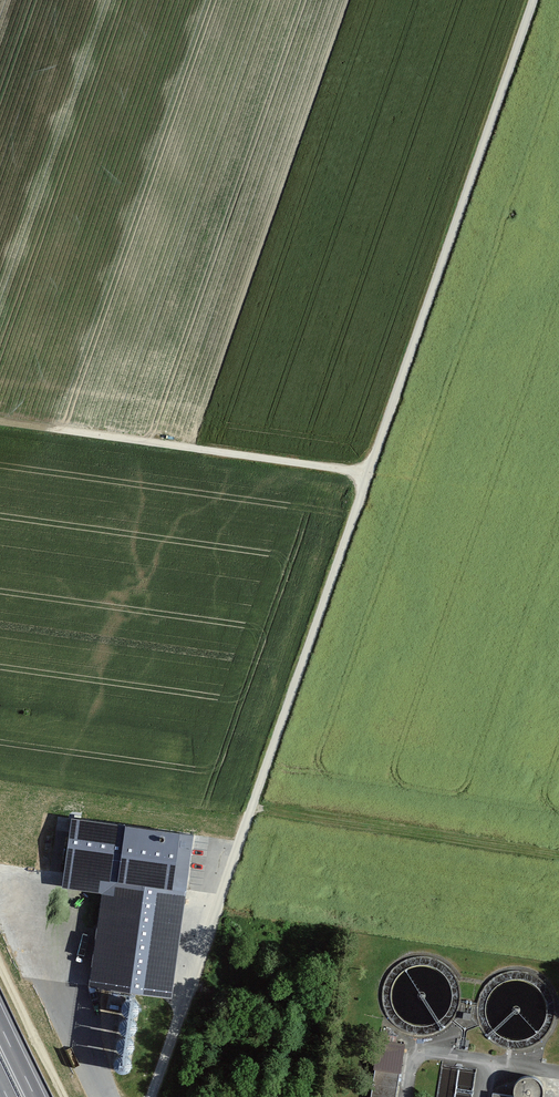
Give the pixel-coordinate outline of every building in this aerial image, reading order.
[(192,835),(72,819),(63,886),(102,892),(89,986),(170,997),(192,835)] [(122,1004),(122,1009),(125,1013),(130,1015),(135,1014),(139,1011),(140,1006),(139,1002),(136,998),(132,997),(127,997),(124,1000),(122,1004)] [(119,1023),(119,1028),(122,1032),(127,1034),(132,1033),(136,1029),(137,1025),(136,1021),(133,1017),(129,1016),(124,1016),(120,1019),(119,1023)] [(116,1042),(116,1046),(119,1050),(124,1052),(129,1051),(133,1048),(134,1043),(133,1039),(130,1036),(126,1034),(121,1035),(118,1038),(116,1042)] [(404,1044),(379,1040),(371,1096),(396,1096),(404,1044)] [(114,1061),(114,1065),(118,1069),(122,1071),(127,1070),(131,1067),(132,1062),(131,1058),(128,1054),(124,1053),(120,1054),(116,1056),(114,1061)] [(543,1094),(543,1088),(540,1082),(535,1078),(529,1076),(522,1078),(517,1083),(515,1090),(516,1096),(493,1094),(492,1096),(541,1096),(543,1094)]
